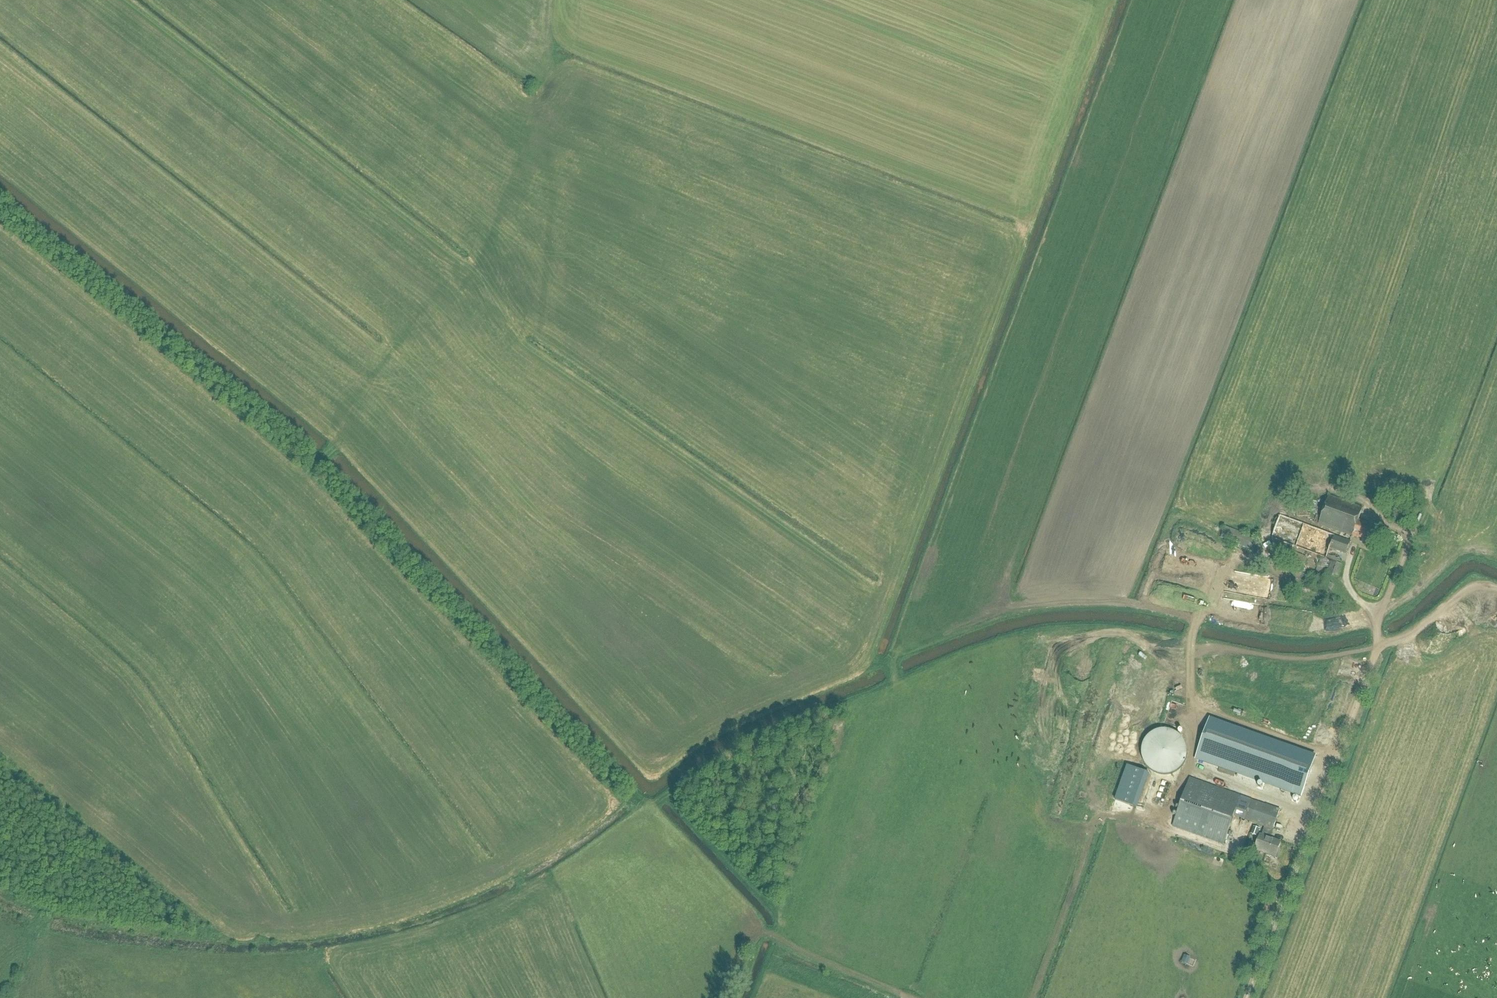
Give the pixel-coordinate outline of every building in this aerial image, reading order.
[(1371,542),(1376,528),(1358,521),(1363,508),(1329,496),(1319,524),(1358,539),(1358,537),(1371,542)] [(1338,563),(1337,563),(1338,559),(1329,556),(1331,549),(1346,555),(1351,542),(1281,516),(1272,540),(1321,558),(1314,577),(1314,579),(1312,578),(1311,581),(1306,579),(1304,587),(1318,591),(1319,588),(1328,591),(1334,576),(1338,577),(1342,565),(1338,563)] [(1303,570),(1307,558),(1277,546),(1272,560),(1303,570)] [(1338,728),(1341,720),(1329,715),(1325,722),(1338,728)] [(1211,720),(1197,759),(1302,796),(1316,757),(1211,720)] [(1170,731),(1167,730),(1163,730),(1159,731),(1155,732),(1152,734),(1149,736),(1146,739),(1144,742),(1143,746),(1142,750),(1142,754),(1143,757),(1144,761),(1146,765),(1148,768),(1151,770),(1154,772),(1158,774),(1161,774),(1165,773),(1169,772),(1172,770),(1175,768),(1178,765),(1180,762),(1181,758),(1182,754),(1182,750),(1182,746),(1181,743),(1179,739),(1176,736),(1174,734),(1170,731)] [(1128,767),(1116,801),(1133,807),(1146,773),(1128,767)] [(1280,851),(1279,850),(1281,843),(1270,839),(1273,830),(1287,835),(1294,815),(1274,808),(1266,805),(1253,801),(1241,796),(1190,778),(1173,827),(1224,845),(1234,816),(1265,827),(1262,836),(1260,835),(1255,850),(1270,855),(1270,856),(1278,859),(1280,851)] [(1254,827),(1251,834),(1258,837),(1260,829),(1254,827)]
